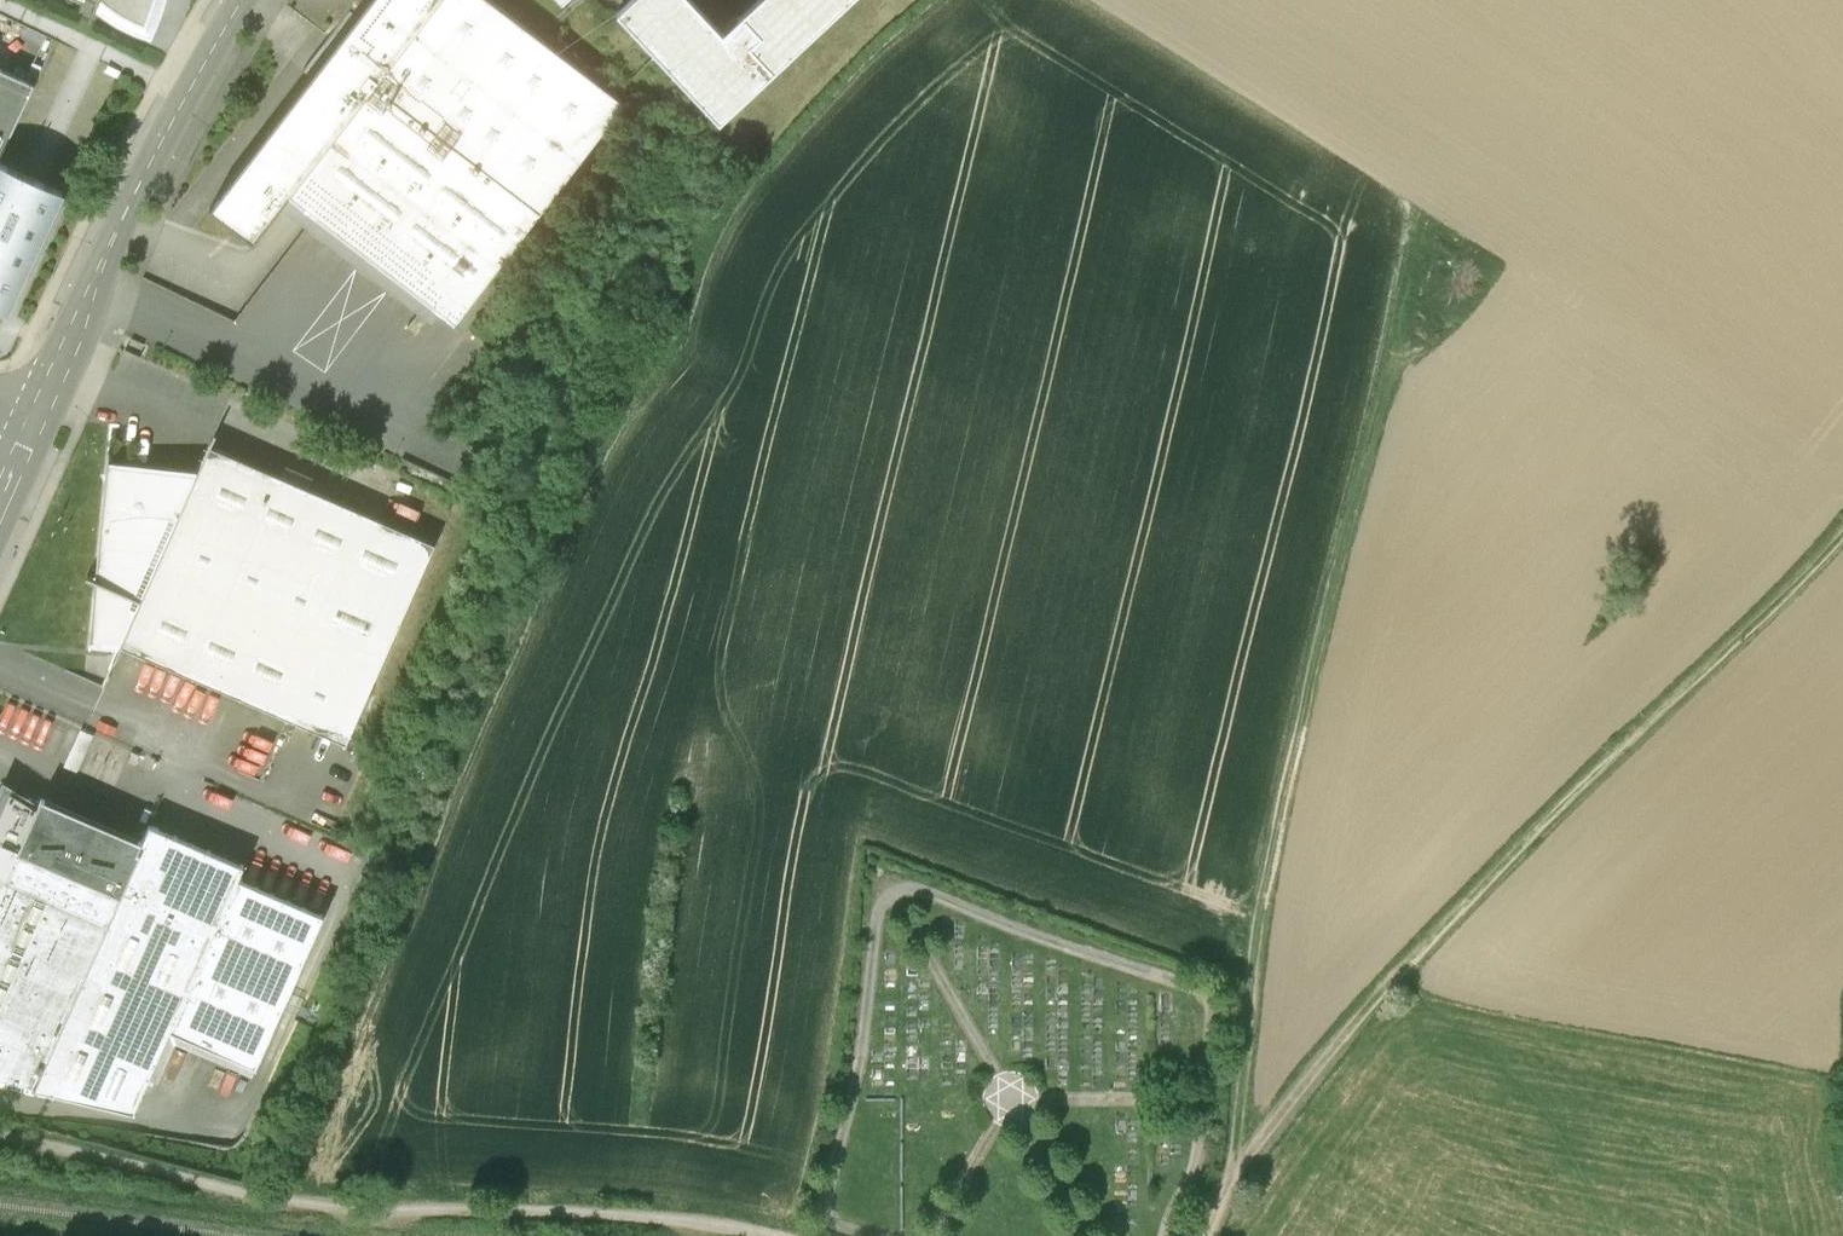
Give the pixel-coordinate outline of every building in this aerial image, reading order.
[(95,2),(97,3),(98,0),(107,8),(122,17),(149,29),(156,12),(160,0),(96,0),(95,2)] [(209,208),(253,242),(289,195),(454,322),(624,103),(490,0),(371,0),(357,17),(350,11),(303,71),(311,77),(209,208)] [(723,30),(694,0),(628,0),(616,10),(719,120),(848,0),(755,0),(723,30)] [(244,113),(259,124),(332,32),(317,20),(244,113)] [(34,86),(0,70),(0,158),(34,86)] [(0,162),(0,309),(7,312),(64,192),(0,162)] [(195,476),(106,467),(90,639),(121,642),(120,645),(346,745),(434,546),(209,446),(195,476)] [(4,786),(0,795),(0,1083),(133,1117),(170,1034),(255,1072),(323,920),(238,882),(244,869),(149,826),(138,853),(38,808),(39,807),(4,786)]
